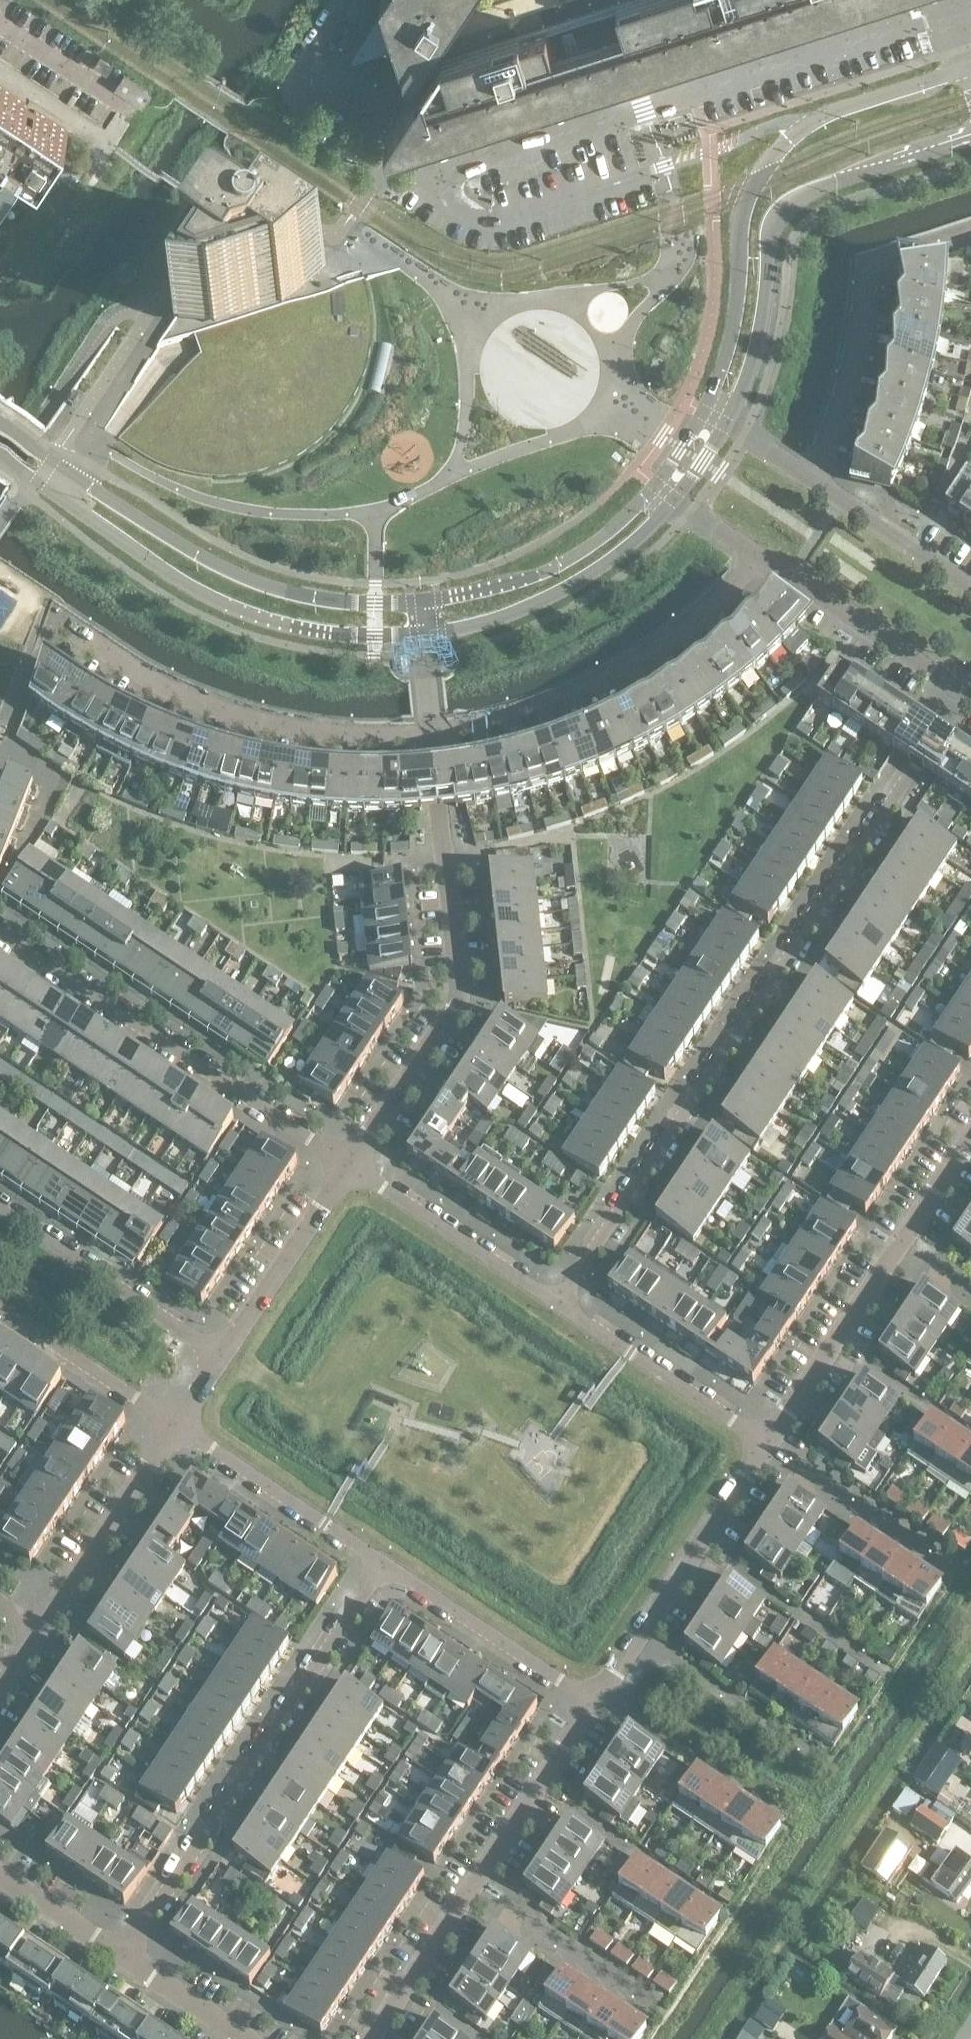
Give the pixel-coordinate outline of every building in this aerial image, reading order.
[(385,6),(351,58),(352,59),(398,44),(409,80),(427,53),(424,51),(438,31),(439,31),(439,29),(455,5),(469,48),(447,55),(447,53),(437,56),(386,133),(389,142),(584,80),(640,62),(833,0),(383,0),(385,6)] [(107,71),(113,63),(101,55),(96,64),(107,71)] [(152,92),(124,73),(116,86),(143,104),(152,92)] [(28,160),(42,170),(69,130),(0,84),(0,202),(28,160)] [(288,305),(327,273),(271,236),(256,258),(219,234),(189,279),(199,286),(190,300),(175,323),(212,326),(215,329),(279,308),(288,305)] [(945,288),(947,258),(920,266),(921,264),(922,264),(922,263),(898,260),(903,285),(945,288)] [(944,305),(945,288),(903,285),(905,296),(901,300),(944,305)] [(942,322),(944,305),(901,300),(898,305),(899,317),(942,322)] [(939,340),(942,322),(899,317),(901,328),(897,333),(939,340)] [(936,357),(939,340),(897,333),(894,337),(894,349),(936,357)] [(932,375),(936,357),(894,349),(894,361),(891,365),(932,375)] [(930,383),(932,375),(891,365),(888,369),(887,381),(928,392),(930,383)] [(926,397),(928,392),(887,381),(886,392),(883,396),(923,408),(926,397)] [(970,393),(970,391),(962,388),(959,400),(969,402),(970,393)] [(75,407),(80,399),(75,395),(70,403),(70,404),(69,405),(73,408),(74,406),(75,407)] [(921,417),(923,408),(883,396),(879,400),(878,412),(918,425),(921,417)] [(966,414),(969,402),(959,400),(956,411),(966,414)] [(915,433),(918,425),(878,412),(876,424),(873,427),(912,442),(915,433)] [(958,439),(962,428),(952,424),(949,436),(958,439)] [(906,458),(912,442),(873,427),(869,431),(867,443),(906,458)] [(954,450),(958,439),(949,436),(945,447),(954,450)] [(899,474),(906,458),(867,443),(864,454),(861,458),(899,474)] [(893,488),(899,474),(861,458),(857,461),(851,483),(891,492),(893,488)] [(945,474),(949,463),(940,460),(936,471),(945,474)] [(940,485),(945,474),(936,471),(931,482),(940,485)] [(970,505),(970,479),(968,476),(946,508),(952,512),(949,516),(959,523),(962,519),(970,505)] [(929,511),(933,501),(934,498),(925,494),(920,505),(929,511)] [(962,519),(967,522),(964,526),(970,531),(970,505),(962,519)] [(800,629),(807,621),(777,608),(772,602),(769,605),(765,603),(757,615),(752,617),(754,619),(782,648),(795,634),(800,629)] [(782,648),(754,619),(752,617),(748,620),(740,629),(742,631),(769,660),(782,648)] [(769,660),(742,631),(740,629),(732,638),(727,641),(729,642),(755,673),(769,660)] [(755,673),(729,642),(727,641),(722,643),(714,652),(716,654),(741,685),(755,673)] [(741,685),(716,654),(714,652),(706,660),(701,663),(702,664),(727,696),(741,685)] [(815,672),(824,662),(818,656),(808,665),(815,672)] [(54,715),(76,682),(77,681),(47,660),(32,699),(54,715)] [(727,696),(702,664),(701,663),(696,665),(687,673),(689,675),(712,707),(727,696)] [(834,710),(856,678),(857,677),(847,670),(846,671),(840,667),(818,700),(834,710)] [(712,707),(689,675),(687,673),(678,680),(673,682),(675,684),(697,717),(712,707)] [(797,690),(806,681),(800,674),(790,683),(797,690)] [(849,720),(871,688),(872,687),(862,680),(861,681),(856,678),(834,710),(849,720)] [(69,725),(91,691),(91,690),(81,684),(77,681),(76,682),(54,715),(69,725)] [(697,717),(675,684),(673,682),(669,685),(659,692),(660,693),(681,727),(697,717)] [(787,699),(797,690),(790,683),(781,692),(787,699)] [(864,730),(886,698),(887,697),(877,690),(876,691),(871,688),(849,720),(864,730)] [(85,734),(105,700),(106,699),(91,690),(91,691),(69,725),(85,734)] [(681,727),(660,693),(659,692),(649,699),(645,701),(646,702),(666,737),(681,727)] [(879,740),(901,708),(902,707),(892,700),(891,701),(886,698),(864,730),(879,740)] [(101,744),(120,709),(121,708),(106,699),(105,700),(85,734),(101,744)] [(666,737),(646,702),(645,701),(640,703),(630,709),(631,711),(649,746),(666,737)] [(767,716),(777,708),(771,701),(761,709),(767,716)] [(118,752),(136,717),(136,716),(121,708),(120,709),(101,744),(118,752)] [(894,750),(916,718),(917,717),(907,710),(906,711),(901,708),(879,740),(894,750)] [(649,746),(631,711),(630,709),(620,715),(615,717),(615,718),(633,754),(649,746)] [(757,724),(767,716),(761,709),(751,717),(757,724)] [(134,761),(151,724),(151,723),(141,719),(136,716),(136,717),(118,752),(134,761)] [(633,754),(615,718),(615,717),(610,719),(599,724),(600,726),(617,762),(633,754)] [(918,764),(939,733),(931,728),(932,726),(922,720),(921,721),(916,718),(894,750),(918,764)] [(151,768),(167,731),(167,730),(151,723),(151,724),(134,761),(151,768)] [(617,762),(600,726),(599,724),(588,730),(583,731),(584,733),(599,769),(617,762)] [(808,739),(813,731),(802,724),(797,732),(808,739)] [(746,732),(741,725),(730,732),(735,740),(746,732)] [(36,741),(20,730),(17,739),(31,748),(36,741)] [(168,775),(182,738),(183,737),(167,730),(167,731),(151,768),(168,775)] [(599,769),(584,733),(583,731),(579,733),(568,738),(568,739),(583,776),(599,769)] [(735,740),(730,732),(719,740),(725,748),(735,740)] [(939,780),(960,747),(955,744),(956,743),(946,736),(945,737),(939,733),(918,764),(939,780)] [(824,750),(829,742),(818,735),(813,742),(824,750)] [(185,781),(198,744),(199,743),(183,737),(182,738),(168,775),(185,781)] [(798,751),(803,743),(794,737),(789,744),(798,751)] [(583,776),(568,739),(568,738),(556,742),(552,744),(552,745),(565,782),(583,776)] [(42,756),(47,748),(36,741),(31,748),(42,756)] [(202,787),(215,749),(215,748),(204,745),(199,743),(198,744),(185,781),(202,787)] [(565,782),(552,745),(552,744),(542,747),(535,749),(536,750),(548,788),(565,782)] [(839,760),(844,752),(833,744),(828,752),(839,760)] [(970,764),(970,754),(970,753),(961,746),(960,747),(939,780),(954,790),(970,764)] [(714,755),(709,747),(698,754),(703,762),(714,755)] [(220,793),(231,754),(231,753),(215,748),(215,749),(202,787),(220,793)] [(548,788),(536,750),(535,749),(530,751),(519,754),(519,755),(530,793),(539,791),(548,788)] [(238,797),(248,758),(248,757),(237,755),(231,753),(231,754),(220,793),(238,797)] [(530,793),(519,755),(519,754),(508,757),(503,758),(503,759),(512,798),(524,795),(530,793)] [(703,762),(698,754),(687,761),(692,769),(703,762)] [(854,770),(859,762),(848,754),(843,762),(854,770)] [(64,769),(69,761),(58,755),(53,763),(64,769)] [(257,802),(265,762),(265,761),(259,760),(248,757),(248,758),(238,797),(257,802)] [(512,798),(503,759),(503,758),(497,759),(486,762),(486,763),(494,802),(503,800),(512,798)] [(784,772),(789,765),(779,759),(774,766),(784,772)] [(862,783),(827,760),(818,774),(853,798),(853,799),(854,800),(863,784),(863,783),(862,783)] [(75,776),(80,768),(69,761),(64,769),(75,776)] [(274,805),(281,766),(281,765),(271,763),(265,761),(265,762),(257,802),(274,805)] [(494,802),(486,763),(486,762),(474,764),(469,765),(469,766),(476,805),(494,802)] [(866,778),(871,770),(863,764),(858,772),(866,778)] [(970,798),(970,764),(954,790),(969,800),(970,798)] [(292,808),(298,769),(298,767),(281,765),(281,766),(274,805),(292,808)] [(476,805),(469,766),(469,765),(459,767),(447,768),(423,771),(413,772),(401,772),(401,774),(402,813),(422,812),(457,808),(476,805)] [(779,779),(784,772),(774,766),(770,773),(779,779)] [(310,810),(315,771),(315,770),(298,767),(298,769),(292,808),(310,810)] [(680,775),(676,767),(664,773),(669,781),(680,775)] [(329,812),(332,772),(332,771),(315,770),(315,771),(310,810),(329,812)] [(874,783),(879,775),(871,770),(866,778),(874,783)] [(347,813),(349,773),(349,772),(332,771),(332,772),(329,812),(347,813)] [(366,814),(366,774),(366,773),(349,772),(349,773),(347,813),(366,814)] [(402,813),(401,774),(401,772),(395,773),(383,773),(383,774),(384,814),(402,813)] [(384,814),(383,774),(383,773),(372,773),(366,773),(366,774),(366,814),(384,814)] [(669,781),(664,773),(653,779),(657,788),(669,781)] [(28,802),(34,786),(18,775),(16,778),(7,774),(1,791),(28,802)] [(99,789),(103,780),(92,774),(88,783),(99,789)] [(853,798),(818,774),(808,788),(844,812),(844,813),(845,814),(853,799),(853,798)] [(111,795),(115,786),(103,780),(99,789),(111,795)] [(645,794),(641,785),(629,791),(633,799),(645,794)] [(765,800),(770,793),(760,787),(756,794),(765,800)] [(844,812),(808,788),(799,802),(835,826),(834,827),(835,827),(836,828),(844,813),(844,812)] [(28,802),(1,791),(0,793),(0,810),(21,818),(28,802)] [(633,799),(629,791),(617,796),(621,805),(633,799)] [(135,805),(139,797),(127,792),(123,800),(135,805)] [(761,807),(765,800),(756,794),(751,801),(761,807)] [(147,810),(151,802),(139,797),(135,805),(147,810)] [(609,809),(605,801),(593,805),(597,814),(609,809)] [(835,826),(799,802),(790,816),(825,840),(825,841),(826,841),(835,827),(834,827),(835,826)] [(924,817),(930,809),(921,804),(916,811),(924,817)] [(597,814),(593,805),(581,810),(584,819),(597,814)] [(171,820),(175,811),(162,806),(159,815),(171,820)] [(933,822),(938,814),(930,809),(924,817),(933,822)] [(21,818),(0,810),(0,829),(14,835),(21,818)] [(184,824),(187,815),(175,811),(171,820),(184,824)] [(572,823),(569,814),(557,818),(559,827),(572,823)] [(747,828),(751,821),(742,815),(737,822),(747,828)] [(825,840),(790,816),(780,830),(816,854),(816,855),(817,855),(825,841),(825,840)] [(948,832),(953,825),(942,817),(937,825),(948,832)] [(559,827),(557,818),(544,822),(547,831),(559,827)] [(209,831),(211,822),(199,819),(196,828),(209,831)] [(52,838),(59,827),(53,823),(52,822),(44,833),(52,838)] [(222,835),(224,826),(211,822),(209,831),(222,835)] [(742,835),(747,828),(737,822),(732,829),(742,835)] [(957,846),(922,823),(910,837),(911,838),(912,837),(948,861),(957,846)] [(534,834),(532,825),(519,828),(521,837),(534,834)] [(963,842),(968,835),(957,827),(952,835),(963,842)] [(521,837),(519,828),(507,831),(509,840),(521,837)] [(14,835),(0,829),(0,848),(8,851),(14,835)] [(248,841),(250,832),(237,829),(235,838),(248,841)] [(816,854),(780,830),(771,844),(807,868),(806,869),(807,869),(808,869),(816,855),(816,854)] [(261,844),(263,835),(250,832),(248,841),(261,844)] [(495,843),(494,834),(484,835),(485,845),(495,843)] [(485,845),(484,835),(474,837),(476,846),(485,845)] [(286,848),(288,839),(275,837),(273,846),(286,848)] [(948,861),(912,837),(911,838),(901,851),(902,852),(902,851),(938,875),(948,861)] [(299,850),(301,841),(288,839),(286,848),(299,850)] [(325,853),(326,843),(313,842),(312,851),(325,853)] [(83,858),(90,848),(83,843),(76,854),(83,858)] [(338,854),(339,844),(326,843),(325,853),(338,854)] [(728,856),(733,849),(723,843),(719,850),(728,856)] [(411,854),(411,844),(401,845),(401,854),(411,854)] [(807,868),(771,844),(762,858),(797,882),(797,883),(798,883),(807,869),(806,869),(807,868)] [(365,854),(365,845),(352,845),(351,854),(365,854)] [(378,855),(378,845),(365,845),(365,854),(378,855)] [(401,854),(401,845),(391,845),(391,854),(401,854)] [(8,851),(0,848),(0,867),(1,868),(8,851)] [(89,863),(97,852),(90,848),(83,858),(89,863)] [(723,863),(728,856),(719,850),(714,857),(723,863)] [(534,882),(530,851),(496,854),(498,868),(490,869),(490,870),(491,870),(493,886),(492,886),(492,887),(493,887),(534,882)] [(902,851),(902,852),(892,865),(893,866),(893,865),(929,889),(938,875),(902,851)] [(27,902),(50,867),(30,854),(6,891),(7,892),(8,891),(21,898),(27,902)] [(797,882),(762,858),(752,872),(788,896),(788,897),(789,897),(797,883),(797,882)] [(893,865),(893,866),(882,879),(883,879),(884,880),(884,879),(920,903),(929,889),(893,865)] [(44,916),(68,880),(50,867),(27,902),(32,906),(33,905),(44,915),(44,916)] [(575,878),(574,867),(565,868),(566,879),(575,878)] [(120,883),(127,873),(120,868),(113,879),(120,883)] [(405,895),(404,885),(403,878),(404,877),(404,876),(385,879),(384,871),(371,872),(372,880),(362,881),(364,900),(405,896),(405,895),(406,895),(405,895)] [(788,896),(752,872),(743,886),(779,910),(778,911),(780,911),(788,897),(788,896)] [(127,888),(134,877),(127,873),(120,883),(127,888)] [(576,889),(575,878),(566,879),(567,890),(576,889)] [(920,903),(884,879),(884,880),(883,879),(873,893),(874,894),(875,893),(910,917),(920,903)] [(64,927),(87,892),(68,880),(44,916),(59,923),(58,923),(64,927)] [(703,894),(708,887),(698,880),(693,888),(703,894)] [(535,899),(534,882),(493,887),(495,902),(494,903),(495,903),(495,904),(535,899)] [(967,884),(963,891),(970,897),(970,887),(967,884)] [(779,910),(743,886),(727,910),(749,925),(755,916),(769,925),(778,911),(779,910)] [(970,899),(970,897),(963,891),(958,898),(967,905),(970,899)] [(82,941),(106,905),(87,892),(64,927),(70,931),(70,930),(81,940),(82,941)] [(695,906),(700,899),(690,892),(685,900),(695,906)] [(157,908),(164,897),(157,893),(150,904),(157,908)] [(910,917),(875,893),(874,894),(864,907),(865,908),(865,907),(901,931),(910,917)] [(407,913),(405,896),(364,900),(366,918),(407,914),(407,913),(408,913),(408,912),(407,913)] [(164,913),(171,902),(164,897),(157,908),(164,913)] [(537,916),(535,899),(495,904),(497,919),(496,919),(496,920),(497,920),(537,916)] [(578,911),(577,900),(569,901),(570,912),(578,911)] [(101,952),(124,917),(106,905),(82,941),(96,947),(96,948),(101,952)] [(901,931),(865,907),(865,908),(855,921),(856,922),(856,921),(892,945),(901,931)] [(345,920),(344,909),(335,910),(336,921),(345,920)] [(580,922),(578,911),(570,912),(571,923),(580,922)] [(953,926),(958,919),(949,912),(944,919),(953,926)] [(409,930),(407,914),(366,918),(368,936),(409,931),(410,931),(409,930)] [(680,928),(685,921),(676,914),(671,921),(680,928)] [(760,939),(746,930),(724,915),(714,930),(750,954),(749,954),(750,954),(751,955),(760,939)] [(970,925),(970,917),(967,915),(961,924),(969,929),(970,925)] [(539,933),(537,916),(497,920),(498,936),(497,936),(498,937),(539,933)] [(119,965),(143,929),(124,917),(101,952),(107,955),(118,965),(119,965)] [(195,933),(202,922),(195,918),(188,929),(195,933)] [(949,933),(953,926),(944,919),(939,926),(949,933)] [(346,931),(345,920),(336,921),(337,932),(346,931)] [(676,935),(680,928),(671,921),(666,928),(676,935)] [(856,921),(856,922),(845,935),(846,936),(847,935),(882,959),(892,945),(856,921)] [(202,938),(209,927),(202,922),(195,933),(202,938)] [(139,976),(162,942),(143,929),(119,965),(120,966),(133,972),(133,973),(139,976)] [(750,954),(714,930),(705,944),(740,968),(741,969),(750,954),(749,954),(750,954)] [(410,948),(409,931),(368,936),(370,954),(411,949),(411,948),(410,948)] [(541,949),(539,933),(498,937),(500,953),(499,953),(500,953),(500,954),(541,949)] [(956,947),(962,938),(955,933),(949,943),(956,947)] [(582,945),(581,934),(572,935),(573,946),(582,945)] [(847,935),(846,936),(836,949),(837,949),(873,973),(882,959),(847,935)] [(935,954),(939,947),(930,940),(925,947),(935,954)] [(157,990),(181,954),(162,942),(139,976),(144,980),(145,980),(156,990),(157,990)] [(662,956),(666,949),(657,942),(652,949),(662,956)] [(232,958),(239,947),(233,943),(225,954),(232,958)] [(950,957),(956,947),(949,943),(943,952),(950,957)] [(740,968),(705,944),(695,958),(731,982),(732,983),(740,968)] [(349,956),(348,945),(338,946),(339,957),(349,956)] [(583,956),(582,945),(573,946),(574,957),(583,956)] [(239,963),(246,952),(239,947),(232,958),(239,963)] [(930,961),(935,954),(925,947),(921,954),(930,961)] [(413,968),(411,949),(370,954),(372,973),(385,971),(386,977),(400,981),(403,969),(413,968)] [(543,966),(541,949),(500,954),(502,969),(501,969),(501,970),(502,970),(543,966)] [(657,963),(662,956),(652,949),(647,956),(657,963)] [(873,973),(837,949),(827,964),(841,973),(836,982),(857,997),(873,973)] [(176,1002),(199,967),(181,954),(157,990),(157,991),(171,997),(171,998),(176,1002)] [(731,982),(695,958),(686,972),(722,996),(723,997),(731,982)] [(938,975),(944,966),(936,961),(930,971),(938,975)] [(544,983),(543,966),(502,970),(504,986),(503,986),(503,987),(504,987),(544,983)] [(194,1016),(218,979),(199,967),(176,1002),(182,1005),(194,1015),(194,1016)] [(586,978),(584,967),(576,968),(577,979),(586,978)] [(269,983),(277,972),(270,968),(263,979),(269,983)] [(916,981),(921,975),(911,968),(907,975),(916,981)] [(643,984),(648,977),(638,970),(634,977),(643,984)] [(22,981),(7,971),(0,981),(0,1013),(22,981)] [(931,985),(938,975),(930,971),(924,980),(931,985)] [(276,988),(283,977),(277,972),(269,983),(276,988)] [(722,996),(686,972),(677,986),(712,1010),(713,1010),(713,1011),(722,996)] [(911,988),(916,981),(907,975),(902,982),(911,988)] [(638,991),(643,984),(634,977),(629,984),(638,991)] [(587,989),(586,978),(577,979),(578,990),(587,989)] [(854,1002),(832,987),(818,978),(807,992),(808,993),(844,1017),(854,1002)] [(214,1026),(237,992),(218,979),(194,1016),(195,1016),(208,1022),(208,1023),(214,1026)] [(37,991),(22,981),(0,1013),(0,1017),(13,1026),(37,991)] [(405,1004),(396,998),(399,987),(384,983),(384,984),(381,988),(370,981),(357,1000),(391,1023),(391,1022),(392,1023),(393,1022),(392,1022),(404,1004),(404,1005),(405,1004)] [(546,1000),(544,983),(504,987),(506,1005),(546,1000)] [(712,1010),(677,986),(667,1000),(703,1024),(704,1025),(713,1010),(712,1010)] [(329,1003),(335,993),(328,989),(322,998),(329,1003)] [(919,1003),(925,994),(918,989),(912,999),(919,1003)] [(28,1036),(52,1001),(37,991),(13,1026),(28,1036)] [(231,1040),(255,1004),(237,992),(214,1026),(219,1030),(220,1030),(231,1040)] [(308,1008),(315,998),(308,993),(301,1004),(308,1008)] [(808,993),(798,1006),(799,1007),(835,1031),(844,1017),(808,993)] [(965,994),(955,1008),(970,1018),(970,998),(965,994)] [(323,1012),(329,1003),(322,998),(316,1007),(323,1012)] [(624,1012),(629,1005),(620,998),(615,1005),(624,1012)] [(913,1013),(919,1003),(912,999),(906,1008),(913,1013)] [(391,1023),(357,1000),(347,1015),(381,1038),(382,1037),(382,1038),(383,1037),(382,1037),(391,1023)] [(703,1024),(667,1000),(658,1014),(694,1038),(695,1039),(703,1024)] [(43,1046),(67,1011),(52,1001),(28,1036),(43,1046)] [(251,1051),(274,1017),(255,1004),(231,1040),(232,1041),(246,1047),(245,1047),(251,1051)] [(620,1019),(624,1012),(615,1005),(610,1012),(620,1019)] [(891,1019),(896,1012),(886,1006),(881,1013),(891,1019)] [(835,1031),(799,1007),(788,1020),(789,1021),(790,1021),(826,1045),(835,1031)] [(955,1008),(946,1022),(970,1038),(970,1018),(955,1008)] [(58,1056),(82,1021),(67,1011),(43,1046),(58,1056)] [(539,1038),(503,1014),(502,1015),(503,1015),(493,1029),(492,1030),(493,1030),(527,1053),(537,1038),(538,1039),(539,1038)] [(694,1038),(658,1014),(649,1028),(685,1052),(684,1052),(685,1052),(686,1053),(694,1038)] [(381,1038),(347,1015),(336,1031),(370,1054),(372,1052),(372,1053),(373,1052),(372,1052),(381,1038)] [(269,1066),(293,1030),(274,1017),(251,1051),(257,1055),(268,1065),(269,1066)] [(883,1031),(888,1024),(878,1018),(874,1025),(883,1031)] [(73,1066),(97,1031),(82,1021),(58,1056),(73,1066)] [(826,1045),(790,1021),(789,1021),(779,1034),(780,1035),(816,1059),(826,1045)] [(307,1036),(313,1026),(306,1022),(300,1031),(307,1036)] [(946,1022),(930,1045),(950,1059),(956,1050),(970,1059),(970,1058),(970,1038),(946,1022)] [(685,1052),(649,1028),(639,1042),(675,1066),(676,1067),(685,1052),(684,1052),(685,1052)] [(527,1053),(493,1030),(483,1044),(482,1045),(483,1045),(517,1068),(527,1053)] [(88,1076),(112,1041),(97,1031),(73,1066),(88,1076)] [(301,1045),(307,1036),(300,1031),(294,1040),(301,1045)] [(370,1054),(336,1031),(325,1048),(360,1071),(360,1070),(360,1071),(361,1070),(360,1070),(370,1054)] [(890,1047),(896,1038),(889,1033),(883,1042),(890,1047)] [(816,1059),(780,1035),(770,1048),(771,1049),(807,1073),(816,1059)] [(599,1049),(604,1042),(595,1036),(590,1043),(599,1049)] [(869,1053),(873,1046),(864,1040),(859,1047),(869,1053)] [(104,1086),(127,1051),(112,1041),(88,1076),(104,1086)] [(675,1066),(639,1042),(624,1065),(646,1080),(651,1071),(665,1080),(675,1066)] [(884,1056),(890,1047),(883,1042),(877,1051),(884,1056)] [(517,1068),(483,1045),(473,1059),(472,1059),(473,1060),(507,1083),(517,1068)] [(864,1060),(869,1053),(859,1047),(854,1054),(864,1060)] [(360,1071),(325,1048),(315,1064),(349,1087),(360,1071)] [(591,1061),(596,1054),(587,1048),(582,1055),(591,1061)] [(807,1073),(771,1049),(760,1062),(761,1063),(762,1063),(798,1086),(807,1073)] [(962,1073),(947,1064),(927,1050),(917,1065),(951,1088),(952,1088),(952,1087),(960,1074),(961,1074),(962,1073)] [(119,1096),(142,1061),(127,1051),(104,1086),(119,1096)] [(507,1083),(473,1060),(463,1074),(462,1074),(463,1075),(497,1098),(507,1083)] [(133,1106),(157,1071),(142,1061),(119,1096),(133,1106)] [(871,1075),(877,1066),(870,1061),(864,1070),(871,1075)] [(561,1076),(567,1066),(560,1062),(554,1071),(561,1076)] [(798,1086),(762,1063),(761,1063),(751,1076),(752,1077),(753,1077),(788,1100),(798,1086)] [(11,1068),(4,1064),(0,1070),(0,1077),(4,1079),(11,1068)] [(349,1087),(315,1064),(301,1085),(304,1086),(298,1095),(310,1102),(315,1094),(335,1107),(348,1088),(348,1089),(349,1088),(348,1088),(349,1087)] [(951,1088),(917,1065),(908,1079),(942,1102),(943,1102),(943,1101),(942,1101),(951,1088)] [(11,1084),(18,1073),(11,1068),(4,1079),(11,1084)] [(850,1081),(855,1074),(845,1068),(841,1075),(850,1081)] [(577,1083),(581,1076),(572,1070),(567,1077),(577,1083)] [(656,1094),(642,1085),(620,1070),(611,1085),(646,1109),(646,1110),(647,1110),(656,1094)] [(865,1084),(871,1075),(864,1070),(858,1079),(865,1084)] [(148,1116),(172,1081),(157,1071),(133,1106),(148,1116)] [(497,1098),(463,1075),(454,1089),(453,1089),(452,1089),(453,1090),(471,1102),(470,1103),(488,1115),(488,1114),(487,1113),(497,1098)] [(845,1088),(850,1081),(841,1075),(836,1082),(845,1088)] [(22,1091),(29,1080),(22,1076),(15,1086),(22,1091)] [(551,1091),(557,1082),(550,1077),(544,1086),(551,1091)] [(572,1090),(577,1083),(567,1077),(563,1084),(572,1090)] [(788,1100),(753,1077),(752,1077),(742,1090),(743,1091),(779,1114),(788,1100)] [(942,1102),(908,1079),(898,1093),(932,1116),(933,1116),(934,1115),(933,1115),(942,1102)] [(28,1095),(35,1085),(29,1080),(22,1091),(28,1095)] [(163,1126),(187,1091),(172,1081),(148,1116),(163,1126)] [(35,1100),(42,1089),(35,1085),(28,1095),(35,1100)] [(646,1109),(611,1085),(601,1099),(637,1123),(637,1124),(638,1124),(646,1110),(646,1109)] [(545,1100),(551,1091),(544,1086),(538,1095),(545,1100)] [(853,1103),(859,1094),(852,1089),(845,1098),(853,1103)] [(449,1134),(470,1103),(471,1102),(453,1090),(443,1105),(442,1105),(443,1106),(433,1121),(432,1120),(431,1121),(432,1121),(431,1123),(449,1134)] [(178,1136),(202,1101),(187,1091),(163,1126),(178,1136)] [(779,1114),(743,1091),(732,1104),(734,1105),(770,1128),(779,1114)] [(46,1107),(53,1097),(47,1092),(39,1103),(46,1107)] [(932,1116),(898,1093),(889,1107),(923,1130),(924,1130),(924,1129),(932,1116)] [(831,1109),(836,1102),(827,1096),(822,1103),(831,1109)] [(53,1112),(60,1101),(53,1097),(46,1107),(53,1112)] [(558,1111),(563,1104),(553,1098),(549,1105),(558,1111)] [(847,1112),(853,1103),(845,1098),(839,1107),(847,1112)] [(637,1123),(601,1099),(592,1113),(628,1137),(627,1138),(628,1138),(637,1124),(637,1123)] [(60,1116),(67,1106),(60,1101),(53,1112),(60,1116)] [(193,1146),(217,1111),(202,1101),(178,1136),(193,1146)] [(827,1116),(831,1109),(822,1103),(817,1110),(827,1116)] [(554,1118),(558,1111),(549,1105),(544,1112),(554,1118)] [(734,1105),(724,1119),(738,1129),(732,1138),(754,1152),(770,1128),(734,1105)] [(67,1121),(74,1110),(67,1106),(60,1116),(67,1121)] [(531,1121),(537,1112),(530,1107),(524,1116),(531,1121)] [(923,1130),(889,1107),(880,1121),(914,1144),(915,1144),(915,1143),(914,1143),(923,1130)] [(209,1157),(233,1121),(217,1111),(193,1146),(209,1157)] [(78,1129),(85,1118),(78,1113),(71,1124),(78,1129)] [(628,1137),(592,1113),(583,1127),(618,1151),(618,1152),(619,1152),(628,1138),(627,1138),(628,1137)] [(525,1130),(531,1121),(524,1116),(518,1125),(525,1130)] [(834,1131),(840,1122),(833,1117),(827,1126),(834,1131)] [(13,1126),(0,1118),(0,1145),(13,1126)] [(85,1133),(92,1122),(85,1118),(78,1129),(85,1133)] [(489,1132),(494,1125),(484,1118),(480,1125),(489,1132)] [(914,1144),(880,1121),(870,1135),(905,1158),(906,1157),(905,1157),(914,1144)] [(92,1138),(99,1127),(92,1122),(85,1133),(92,1138)] [(439,1149),(449,1134),(431,1123),(422,1137),(421,1137),(420,1137),(421,1138),(410,1155),(426,1166),(425,1166),(426,1167),(426,1166),(427,1166),(438,1148),(439,1149)] [(813,1137),(817,1130),(808,1124),(803,1131),(813,1137)] [(482,1142),(489,1132),(480,1125),(473,1135),(482,1142)] [(31,1138),(13,1126),(0,1145),(0,1167),(3,1169),(2,1169),(8,1173),(31,1138)] [(539,1140),(544,1133),(534,1126),(529,1134),(539,1140)] [(828,1140),(834,1131),(827,1126),(821,1135),(828,1140)] [(96,1140),(103,1130),(99,1127),(92,1138),(96,1140)] [(618,1151),(583,1127),(573,1141),(609,1165),(609,1166),(610,1166),(618,1152),(618,1151)] [(514,1146),(521,1135),(512,1129),(505,1140),(514,1146)] [(103,1145),(110,1134),(103,1130),(96,1140),(103,1145)] [(808,1144),(813,1137),(803,1131),(799,1138),(808,1144)] [(233,1146),(239,1137),(232,1132),(226,1142),(233,1146)] [(751,1157),(729,1143),(715,1133),(703,1148),(704,1148),(705,1149),(705,1148),(741,1172),(751,1157)] [(109,1149),(117,1139),(110,1134),(103,1145),(109,1149)] [(477,1149),(482,1142),(473,1135),(468,1142),(477,1149)] [(523,1152),(530,1141),(521,1135),(514,1146),(523,1152)] [(905,1158),(870,1135),(861,1149),(895,1172),(896,1172),(896,1171),(905,1158)] [(26,1187),(50,1151),(31,1138),(8,1173),(14,1177),(14,1176),(26,1187)] [(116,1154),(123,1143),(117,1139),(109,1149),(116,1154)] [(299,1163),(264,1140),(252,1159),(286,1181),(287,1182),(287,1181),(286,1180),(298,1163),(299,1163)] [(609,1165),(573,1141),(563,1156),(599,1180),(600,1180),(609,1166),(609,1165)] [(227,1156),(233,1146),(226,1142),(220,1151),(227,1156)] [(123,1158),(130,1148),(123,1143),(116,1154),(123,1158)] [(815,1159),(822,1150),(814,1145),(808,1154),(815,1159)] [(470,1170),(469,1169),(456,1160),(439,1149),(438,1148),(427,1166),(442,1177),(442,1178),(443,1177),(458,1187),(457,1188),(458,1188),(458,1187),(459,1187),(470,1170)] [(741,1172),(705,1148),(705,1149),(704,1148),(694,1162),(695,1162),(731,1186),(741,1172)] [(895,1172),(861,1149),(852,1163),(886,1185),(887,1186),(887,1185),(886,1185),(895,1172)] [(46,1198),(69,1163),(50,1151),(26,1187),(41,1194),(40,1194),(46,1198)] [(134,1166),(141,1155),(134,1151),(127,1161),(134,1166)] [(552,1171),(559,1160),(550,1154),(543,1165),(552,1171)] [(809,1168),(815,1159),(808,1154),(802,1163),(809,1168)] [(141,1170),(148,1160),(141,1155),(134,1166),(141,1170)] [(478,1200),(498,1170),(478,1157),(469,1169),(470,1170),(459,1187),(477,1199),(476,1200),(477,1201),(477,1200),(478,1200)] [(286,1181),(252,1159),(242,1174),(276,1196),(277,1196),(276,1195),(286,1181)] [(148,1175),(155,1164),(148,1160),(141,1170),(148,1175)] [(561,1177),(568,1166),(559,1160),(552,1171),(561,1177)] [(788,1175),(792,1167),(783,1161),(778,1168),(788,1175)] [(213,1176),(220,1167),(212,1162),(206,1171),(213,1176)] [(731,1186),(695,1162),(685,1176),(686,1176),(686,1177),(686,1176),(722,1200),(731,1186)] [(64,1212),(88,1176),(69,1163),(46,1198),(52,1202),(52,1201),(63,1212),(64,1212)] [(886,1185),(852,1163),(843,1177),(877,1199),(877,1200),(878,1199),(877,1199),(886,1185)] [(162,1184),(169,1174),(162,1169),(155,1180),(162,1184)] [(497,1213),(517,1182),(498,1170),(478,1200),(496,1212),(495,1213),(496,1213),(497,1213)] [(207,1185),(213,1176),(206,1171),(200,1181),(207,1185)] [(580,1190),(587,1179),(578,1173),(571,1184),(580,1190)] [(780,1187),(784,1180),(775,1173),(770,1180),(780,1187)] [(168,1189),(175,1178),(169,1174),(162,1184),(168,1189)] [(276,1196),(242,1174),(232,1188),(266,1211),(267,1211),(266,1210),(276,1196)] [(83,1223),(106,1188),(88,1176),(64,1212),(78,1219),(83,1223)] [(722,1200),(686,1176),(686,1177),(686,1176),(676,1190),(677,1190),(713,1214),(722,1200)] [(877,1199),(843,1177),(827,1201),(847,1214),(853,1205),(867,1214),(877,1199)] [(175,1193),(182,1183),(175,1178),(168,1189),(175,1193)] [(515,1225),(536,1195),(517,1182),(497,1213),(515,1225),(514,1225),(515,1226),(515,1225)] [(182,1198),(189,1187),(182,1183),(175,1193),(182,1198)] [(101,1237),(125,1201),(106,1188),(83,1223),(89,1227),(89,1226),(100,1236),(101,1237)] [(266,1211),(232,1188),(222,1203),(256,1226),(257,1226),(256,1225),(266,1211)] [(677,1190),(676,1190),(666,1204),(667,1204),(667,1205),(668,1204),(703,1228),(713,1214),(677,1190)] [(786,1204),(792,1194),(785,1190),(779,1199),(786,1204)] [(194,1206),(200,1197),(193,1192),(186,1201),(194,1206)] [(534,1238),(555,1208),(536,1195),(515,1225),(534,1237),(533,1238),(534,1239),(534,1238)] [(765,1209),(770,1202),(760,1195),(756,1202),(765,1209)] [(780,1213),(786,1204),(779,1199),(772,1208),(780,1213)] [(121,1248),(144,1213),(125,1201),(101,1237),(115,1244),(121,1248)] [(188,1215),(194,1206),(186,1201),(180,1210),(188,1215)] [(760,1216),(765,1209),(756,1202),(751,1209),(760,1216)] [(256,1226),(222,1203),(212,1218),(246,1241),(247,1241),(246,1240),(256,1226)] [(703,1228),(668,1204),(667,1205),(667,1204),(657,1218),(658,1219),(694,1243),(703,1228)] [(858,1229),(844,1219),(823,1206),(813,1222),(847,1244),(848,1245),(848,1244),(847,1243),(857,1229),(858,1230),(858,1229)] [(554,1251),(574,1221),(555,1208),(534,1238),(554,1251)] [(139,1263),(163,1226),(144,1213),(121,1248),(126,1251),(127,1251),(138,1261),(137,1262),(139,1263)] [(246,1241),(212,1218),(202,1233),(236,1256),(237,1256),(237,1255),(246,1241)] [(766,1234),(772,1224),(765,1220),(759,1229),(766,1234)] [(174,1236),(180,1227),(172,1222),(166,1231),(174,1236)] [(847,1244),(813,1222),(803,1237),(837,1259),(838,1260),(838,1259),(837,1258),(847,1244)] [(746,1236),(751,1229),(742,1223),(737,1230),(746,1236)] [(967,1224),(955,1243),(970,1254),(970,1226),(967,1224)] [(760,1243),(766,1234),(759,1229),(752,1238),(760,1243)] [(665,1247),(672,1236),(663,1230),(656,1240),(665,1247)] [(742,1243),(746,1236),(737,1230),(732,1237),(742,1243)] [(168,1245),(174,1236),(166,1231),(160,1241),(168,1245)] [(236,1256),(202,1233),(192,1248),(226,1271),(227,1271),(227,1270),(236,1256)] [(837,1259),(803,1237),(793,1252),(827,1274),(828,1275),(828,1274),(828,1273),(837,1259)] [(684,1259),(691,1249),(682,1242),(675,1253),(684,1259)] [(226,1271),(192,1248),(182,1263),(216,1286),(217,1286),(217,1285),(226,1271)] [(693,1265),(701,1255),(691,1249),(684,1259),(693,1265)] [(746,1263),(752,1254),(745,1249),(739,1259),(746,1263)] [(727,1265),(732,1258),(723,1252),(718,1259),(727,1265)] [(827,1274),(793,1252),(783,1267),(817,1289),(818,1290),(818,1289),(818,1288),(827,1274)] [(629,1301),(649,1271),(630,1258),(631,1256),(630,1256),(609,1288),(629,1301)] [(740,1273),(746,1263),(739,1259),(732,1268),(740,1273)] [(216,1286),(182,1263),(169,1282),(172,1284),(167,1291),(179,1299),(184,1292),(203,1305),(216,1286)] [(817,1289),(783,1267),(773,1282),(807,1304),(808,1305),(808,1304),(808,1303),(817,1289)] [(722,1285),(729,1274),(720,1268),(713,1278),(722,1285)] [(648,1314),(668,1283),(649,1271),(629,1301),(629,1302),(630,1302),(630,1301),(648,1314)] [(731,1291),(739,1280),(729,1274),(722,1285),(731,1291)] [(807,1304),(773,1282),(763,1297),(761,1296),(779,1308),(779,1307),(797,1319),(798,1319),(798,1318),(807,1304)] [(667,1326),(687,1296),(668,1283),(648,1314),(648,1315),(649,1314),(667,1326)] [(961,1310),(925,1286),(924,1286),(925,1287),(913,1305),(947,1328),(959,1309),(960,1310),(961,1310)] [(755,1308),(759,1301),(750,1295),(745,1302),(755,1308)] [(686,1339),(706,1309),(687,1296),(667,1326),(667,1327),(668,1327),(686,1339)] [(748,1318),(755,1308),(745,1302),(739,1312),(748,1318)] [(947,1328),(913,1305),(903,1319),(902,1319),(903,1320),(937,1343),(947,1328)] [(787,1334),(797,1319),(779,1307),(779,1308),(758,1340),(775,1352),(776,1350),(777,1351),(777,1350),(787,1335),(788,1334),(787,1334)] [(718,1334),(727,1320),(726,1320),(725,1321),(706,1309),(686,1339),(686,1340),(687,1339),(705,1352),(717,1334),(718,1334)] [(743,1325),(748,1318),(739,1312),(734,1319),(743,1325)] [(937,1343),(903,1320),(893,1335),(927,1358),(937,1343)] [(749,1355),(748,1354),(731,1343),(718,1334),(717,1334),(705,1352),(705,1353),(706,1352),(721,1362),(720,1363),(721,1363),(721,1362),(737,1373),(749,1355)] [(927,1358),(893,1335),(880,1354),(900,1367),(894,1376),(906,1383),(912,1375),(916,1377),(915,1376),(927,1358)] [(15,1349),(0,1339),(0,1372),(15,1349)] [(766,1366),(775,1352),(758,1340),(748,1354),(749,1355),(737,1373),(737,1374),(738,1373),(754,1384),(765,1367),(766,1367),(766,1366)] [(30,1359),(15,1349),(0,1372),(0,1390),(7,1394),(30,1359)] [(21,1404),(45,1369),(30,1359),(7,1394),(21,1404)] [(37,1415),(61,1379),(45,1369),(21,1404),(37,1415)] [(949,1383),(954,1375),(944,1369),(940,1376),(949,1383)] [(901,1400),(865,1376),(864,1377),(865,1377),(853,1395),(887,1418),(899,1400),(900,1401),(901,1400)] [(62,1405),(68,1395),(60,1391),(54,1400),(62,1405)] [(887,1418),(853,1395),(843,1409),(842,1410),(843,1410),(877,1433),(887,1418)] [(127,1421),(92,1398),(80,1417),(114,1439),(115,1440),(115,1439),(114,1439),(126,1421),(127,1422),(127,1421)] [(55,1414),(62,1405),(54,1400),(48,1409),(55,1414)] [(961,1420),(967,1411),(956,1404),(950,1413),(961,1420)] [(877,1433),(843,1410),(833,1425),(867,1448),(877,1433)] [(929,1469),(952,1434),(954,1431),(954,1430),(952,1433),(933,1416),(930,1420),(907,1455),(908,1455),(929,1469)] [(918,1429),(923,1422),(914,1416),(909,1423),(918,1429)] [(114,1439),(80,1417),(70,1432),(104,1454),(105,1455),(105,1454),(114,1439)] [(42,1435),(48,1425),(40,1421),(34,1430),(42,1435)] [(914,1436),(918,1429),(909,1423),(904,1430),(914,1436)] [(867,1448),(833,1425),(820,1444),(840,1457),(834,1466),(846,1473),(852,1465),(864,1473),(877,1453),(867,1448)] [(36,1444),(42,1435),(34,1430),(28,1439),(36,1444)] [(970,1451),(970,1445),(954,1431),(952,1434),(929,1469),(950,1483),(970,1451)] [(104,1454),(70,1432),(60,1447),(94,1469),(95,1470),(95,1469),(95,1468),(104,1454)] [(10,1441),(4,1436),(0,1442),(0,1449),(3,1451),(10,1441)] [(10,1456),(17,1445),(10,1441),(3,1451),(10,1456)] [(94,1469),(60,1447),(50,1462),(84,1484),(85,1485),(85,1484),(94,1469)] [(22,1465),(28,1455),(21,1450),(14,1460),(22,1465)] [(970,1497),(970,1451),(950,1483),(970,1497)] [(889,1473),(894,1466),(884,1459),(880,1467),(889,1473)] [(16,1474),(22,1465),(14,1460),(8,1469),(16,1474)] [(84,1484),(50,1462),(40,1477),(74,1499),(75,1500),(75,1499),(75,1498),(84,1484)] [(74,1499),(40,1477),(30,1492),(64,1514),(65,1515),(65,1514),(65,1513),(74,1499)] [(199,1508),(210,1491),(211,1490),(210,1489),(210,1490),(193,1480),(182,1497),(181,1496),(181,1497),(182,1497),(171,1513),(189,1525),(199,1509),(199,1508)] [(827,1511),(791,1487),(790,1488),(791,1488),(779,1507),(813,1529),(825,1511),(826,1512),(827,1511)] [(902,1510),(909,1499),(893,1489),(886,1499),(885,1499),(902,1511),(902,1510)] [(242,1511),(227,1502),(227,1501),(226,1500),(226,1501),(210,1491),(199,1508),(199,1509),(230,1529),(231,1530),(242,1512),(243,1511),(242,1511)] [(64,1514),(30,1492),(20,1507),(54,1529),(55,1530),(55,1529),(64,1514)] [(923,1524),(930,1513),(913,1503),(907,1513),(906,1512),(905,1513),(923,1525),(923,1524)] [(54,1529),(20,1507),(10,1522),(44,1544),(45,1545),(45,1544),(54,1529)] [(813,1529),(779,1507),(769,1521),(769,1520),(768,1521),(769,1521),(803,1544),(813,1529)] [(241,1555),(261,1525),(262,1524),(261,1523),(260,1524),(242,1512),(231,1530),(230,1529),(221,1542),(241,1555)] [(169,1555),(189,1525),(171,1513),(170,1513),(171,1514),(161,1529),(160,1528),(160,1529),(160,1530),(151,1544),(168,1556),(169,1555)] [(944,1538),(951,1527),(935,1517),(928,1527),(927,1526),(926,1527),(944,1539),(944,1538)] [(803,1544),(769,1521),(759,1537),(793,1559),(803,1544)] [(10,1522),(0,1537),(0,1542),(0,1553),(7,1557),(12,1550),(32,1563),(44,1544),(10,1522)] [(260,1568),(280,1537),(281,1537),(280,1536),(279,1537),(261,1525),(241,1555),(260,1568)] [(855,1580),(878,1545),(880,1542),(880,1541),(878,1544),(859,1527),(856,1531),(833,1566),(834,1567),(834,1566),(855,1580)] [(844,1540),(849,1533),(839,1527),(835,1534),(844,1540)] [(970,1544),(970,1540),(956,1531),(949,1541),(948,1540),(947,1541),(965,1553),(970,1544)] [(840,1547),(844,1540),(835,1534),(830,1541),(840,1547)] [(279,1580),(299,1550),(300,1549),(299,1549),(298,1549),(280,1537),(260,1568),(279,1580)] [(793,1559),(759,1537),(746,1555),(766,1569),(760,1577),(772,1585),(778,1576),(782,1579),(782,1578),(781,1577),(793,1559)] [(209,1552),(214,1545),(204,1538),(200,1545),(209,1552)] [(876,1594),(899,1559),(901,1556),(901,1555),(899,1558),(880,1542),(878,1545),(855,1580),(876,1594)] [(185,1566),(169,1555),(168,1556),(151,1544),(150,1544),(149,1545),(150,1545),(141,1559),(174,1582),(185,1566)] [(202,1562),(209,1552),(200,1545),(193,1555),(202,1562)] [(298,1593),(318,1563),(318,1562),(319,1562),(318,1561),(317,1562),(299,1550),(279,1580),(298,1593)] [(198,1569),(202,1562),(193,1555),(188,1562),(198,1569)] [(897,1608),(920,1573),(922,1570),(922,1569),(920,1572),(901,1556),(899,1559),(876,1594),(897,1608)] [(174,1582),(141,1559),(140,1560),(140,1559),(139,1560),(140,1560),(131,1574),(164,1597),(174,1582)] [(318,1606),(338,1576),(318,1563),(298,1593),(318,1606)] [(918,1623),(942,1588),(941,1588),(942,1587),(922,1570),(920,1573),(897,1608),(917,1622),(918,1623)] [(815,1584),(820,1577),(810,1571),(805,1578),(815,1584)] [(218,1590),(225,1579),(216,1573),(209,1584),(218,1590)] [(164,1597),(131,1574),(130,1575),(130,1574),(129,1575),(130,1575),(121,1589),(155,1612),(164,1597)] [(767,1602),(731,1577),(730,1578),(731,1579),(719,1597),(753,1619),(765,1601),(766,1602),(767,1602)] [(227,1596),(234,1585),(225,1579),(218,1590),(227,1596)] [(155,1612),(121,1589),(120,1589),(119,1590),(120,1590),(110,1604),(145,1627),(155,1612)] [(209,1605),(215,1596),(208,1591),(202,1600),(209,1605)] [(753,1619),(719,1597),(709,1611),(709,1610),(708,1611),(709,1612),(743,1634),(753,1619)] [(225,1612),(230,1604),(220,1598),(215,1605),(225,1612)] [(256,1615),(263,1604),(254,1598),(247,1609),(256,1615)] [(203,1614),(209,1605),(202,1600),(195,1609),(203,1614)] [(145,1627),(110,1604),(109,1605),(110,1605),(101,1619),(135,1642),(145,1627)] [(265,1621),(272,1610),(263,1604),(256,1615),(265,1621)] [(827,1622),(833,1613),(822,1605),(816,1614),(827,1622)] [(393,1656),(413,1626),(393,1612),(373,1643),(393,1656)] [(743,1634),(709,1612),(699,1627),(733,1649),(743,1634)] [(284,1634),(292,1623),(282,1617),(275,1628),(284,1634)] [(784,1630),(789,1623),(779,1617),(775,1624),(784,1630)] [(135,1642),(101,1619),(100,1619),(99,1620),(100,1620),(90,1634),(89,1635),(124,1658),(135,1642)] [(848,1636),(854,1627),(843,1619),(837,1628),(848,1636)] [(211,1633),(215,1626),(206,1620),(201,1627),(211,1633)] [(189,1635),(195,1626),(188,1621),(182,1630),(189,1635)] [(290,1645),(254,1621),(244,1636),(280,1659),(279,1660),(280,1660),(281,1661),(290,1645)] [(779,1637),(784,1630),(775,1624),(770,1631),(779,1637)] [(412,1668),(432,1638),(414,1626),(414,1625),(413,1625),(413,1626),(393,1656),(412,1668)] [(206,1640),(211,1633),(201,1627),(196,1634),(206,1640)] [(733,1649),(699,1627),(686,1646),(706,1659),(700,1667),(712,1675),(717,1666),(722,1669),(722,1668),(721,1667),(733,1649)] [(812,1644),(818,1636),(807,1628),(801,1637),(812,1644)] [(183,1644),(189,1635),(182,1630),(176,1639),(183,1644)] [(869,1649),(875,1641),(864,1633),(858,1642),(869,1649)] [(280,1659),(244,1636),(235,1649),(271,1673),(270,1674),(271,1675),(280,1660),(279,1660),(280,1659)] [(431,1681),(451,1651),(433,1639),(433,1638),(432,1638),(412,1668),(431,1681)] [(833,1658),(839,1649),(827,1642),(822,1651),(833,1658)] [(113,1668),(118,1661),(106,1653),(102,1661),(82,1648),(69,1667),(103,1689),(116,1670),(113,1668)] [(192,1661),(197,1654),(187,1648),(182,1655),(192,1661)] [(891,1664),(897,1655),(885,1648),(880,1656),(891,1664)] [(271,1673),(235,1649),(225,1664),(261,1687),(261,1688),(262,1688),(270,1674),(271,1673)] [(450,1694),(470,1663),(452,1651),(451,1650),(451,1651),(431,1681),(450,1694)] [(169,1665),(175,1656),(168,1651),(162,1660),(169,1665)] [(771,1706),(794,1671),(797,1668),(796,1667),(794,1670),(775,1653),(772,1657),(749,1691),(750,1692),(751,1692),(771,1706)] [(187,1668),(192,1661),(182,1655),(178,1662),(187,1668)] [(854,1672),(860,1663),(848,1656),(843,1665),(854,1672)] [(163,1674),(169,1665),(162,1660),(156,1669),(163,1674)] [(754,1674),(759,1667),(750,1661),(745,1668),(754,1674)] [(477,1694),(489,1676),(471,1664),(471,1663),(470,1663),(470,1664),(470,1663),(450,1694),(470,1707),(478,1694),(477,1694)] [(261,1687),(225,1664),(216,1677),(252,1701),(252,1702),(253,1703),(261,1688),(261,1687)] [(103,1689),(69,1667),(68,1666),(68,1667),(69,1667),(59,1682),(93,1704),(103,1689)] [(792,1720),(815,1685),(818,1681),(817,1681),(815,1684),(797,1668),(794,1671),(771,1706),(792,1720)] [(876,1687),(882,1678),(870,1670),(864,1679),(876,1687)] [(370,1691),(377,1680),(367,1674),(360,1684),(370,1691)] [(173,1689),(178,1682),(168,1676),(164,1683),(173,1689)] [(521,1697),(505,1687),(506,1686),(505,1686),(504,1687),(490,1677),(490,1676),(489,1676),(477,1694),(478,1694),(508,1715),(509,1715),(521,1697)] [(252,1701),(216,1677),(207,1691),(243,1715),(242,1716),(243,1716),(244,1716),(252,1702),(252,1701)] [(93,1704),(59,1682),(58,1681),(58,1682),(59,1682),(49,1696),(83,1719),(93,1704)] [(813,1734),(836,1699),(839,1695),(838,1695),(836,1698),(818,1681),(815,1685),(792,1720),(813,1734)] [(169,1696),(173,1689),(164,1683),(159,1690),(169,1696)] [(384,1707),(348,1684),(337,1698),(338,1699),(339,1698),(374,1722),(384,1707)] [(389,1703),(396,1693),(387,1687),(380,1697),(389,1703)] [(243,1715),(207,1691),(198,1705),(233,1729),(233,1730),(234,1731),(243,1716),(242,1716),(243,1715)] [(398,1709),(405,1699),(396,1693),(389,1703),(398,1709)] [(835,1748),(858,1714),(858,1713),(839,1695),(836,1699),(813,1734),(834,1747),(833,1748),(835,1748)] [(83,1719),(49,1696),(48,1696),(48,1697),(49,1697),(39,1711),(73,1734),(83,1719)] [(526,1726),(538,1709),(522,1698),(522,1697),(521,1697),(521,1698),(521,1697),(509,1715),(508,1715),(498,1730),(516,1742),(526,1726),(527,1727),(527,1726),(526,1726)] [(374,1722),(339,1698),(338,1699),(328,1712),(329,1713),(329,1712),(365,1736),(374,1722)] [(155,1717),(159,1710),(150,1704),(145,1711),(155,1717)] [(233,1729),(198,1705),(188,1719),(224,1743),(224,1744),(225,1745),(233,1730),(233,1729)] [(131,1721),(138,1712),(130,1707),(124,1716),(131,1721)] [(73,1734),(39,1711),(38,1711),(38,1712),(39,1712),(29,1726),(63,1749),(73,1734)] [(150,1724),(155,1717),(145,1711),(141,1718),(150,1724)] [(365,1736),(329,1712),(329,1713),(318,1726),(319,1726),(320,1727),(320,1726),(356,1750),(365,1736)] [(427,1729),(434,1718),(425,1712),(418,1723),(427,1729)] [(474,1728),(479,1721),(470,1715),(465,1722),(474,1728)] [(436,1735),(443,1724),(434,1718),(427,1729),(436,1735)] [(224,1743),(188,1719),(179,1733),(215,1757),(214,1758),(215,1758),(216,1758),(224,1744),(224,1743)] [(468,1738),(474,1728),(465,1722),(458,1732),(468,1738)] [(413,1737),(418,1730),(409,1723),(404,1731),(413,1737)] [(63,1749),(29,1726),(28,1726),(28,1727),(29,1727),(19,1741),(53,1764),(63,1749)] [(356,1750),(320,1726),(320,1727),(319,1726),(309,1740),(310,1740),(311,1740),(346,1764),(356,1750)] [(118,1742),(124,1733),(117,1728),(110,1737),(118,1742)] [(666,1753),(630,1729),(629,1729),(630,1730),(618,1748),(652,1770),(664,1752),(666,1753)] [(505,1758),(515,1743),(516,1743),(515,1742),(516,1742),(498,1730),(477,1761),(477,1762),(495,1773),(504,1759),(505,1759),(506,1758),(505,1758)] [(136,1745),(141,1738),(131,1732),(127,1739),(136,1745)] [(463,1746),(468,1738),(458,1732),(454,1739),(463,1746)] [(215,1757),(179,1733),(170,1747),(205,1771),(205,1772),(206,1772),(215,1758),(214,1758),(215,1757)] [(423,1748),(429,1739),(422,1734),(416,1743),(423,1748)] [(112,1751),(118,1742),(110,1737),(104,1746),(112,1751)] [(131,1752),(136,1745),(127,1739),(122,1746),(131,1752)] [(346,1764),(311,1740),(310,1740),(300,1754),(301,1754),(301,1755),(301,1754),(337,1778),(346,1764)] [(53,1764),(19,1741),(18,1741),(18,1742),(19,1742),(9,1756),(43,1779),(53,1764)] [(417,1757),(423,1748),(416,1743),(410,1752),(417,1757)] [(399,1759),(403,1752),(394,1745),(389,1752),(399,1759)] [(936,1745),(914,1779),(939,1796),(962,1762),(936,1745)] [(205,1771),(170,1747),(160,1761),(196,1785),(196,1786),(197,1786),(205,1772),(205,1771)] [(652,1770),(618,1748),(609,1762),(608,1762),(607,1762),(608,1763),(642,1786),(652,1770)] [(495,1773),(477,1762),(477,1761),(461,1750),(451,1766),(484,1789),(494,1774),(495,1775),(495,1774),(494,1774),(495,1773)] [(394,1766),(399,1759),(389,1752),(385,1759),(394,1766)] [(337,1778),(301,1754),(301,1755),(301,1754),(290,1768),(291,1768),(292,1769),(292,1768),(328,1792),(337,1778)] [(9,1756),(8,1756),(8,1757),(9,1757),(0,1770),(0,1772),(33,1794),(43,1779),(9,1756)] [(96,1771),(103,1762),(95,1757),(89,1766),(96,1771)] [(196,1785),(160,1761),(151,1775),(187,1799),(186,1800),(188,1800),(196,1786),(196,1785)] [(642,1786),(608,1763),(598,1778),(632,1800),(642,1786)] [(403,1778),(410,1769),(402,1764),(396,1773),(403,1778)] [(90,1780),(96,1771),(89,1766),(83,1775),(90,1780)] [(484,1789),(451,1766),(441,1781),(475,1803),(484,1789),(485,1790),(485,1789),(484,1789)] [(328,1792),(292,1768),(292,1769),(291,1768),(281,1782),(282,1782),(282,1783),(283,1782),(318,1806),(328,1792)] [(683,1781),(688,1774),(679,1768),(674,1775),(683,1781)] [(111,1783),(116,1776),(106,1769),(101,1777),(111,1783)] [(694,1821),(717,1787),(720,1783),(719,1783),(717,1786),(698,1769),(695,1772),(672,1807),(673,1808),(694,1821)] [(0,1772),(0,1793),(23,1809),(33,1794),(0,1772)] [(380,1787),(385,1780),(375,1773),(371,1780),(380,1787)] [(397,1787),(403,1778),(396,1773),(390,1782),(397,1787)] [(187,1799),(151,1775),(135,1799),(157,1814),(163,1805),(177,1814),(186,1800),(187,1799)] [(679,1788),(683,1781),(674,1775),(669,1782),(679,1788)] [(632,1800),(598,1778),(586,1797),(605,1810),(600,1818),(611,1826),(617,1818),(621,1820),(620,1819),(632,1800)] [(375,1794),(380,1787),(371,1780),(366,1787),(375,1794)] [(475,1803),(441,1781),(431,1796),(465,1818),(474,1804),(475,1805),(475,1804),(474,1804),(475,1803)] [(318,1806),(283,1782),(282,1783),(282,1782),(272,1796),(273,1796),(273,1797),(273,1796),(309,1820),(318,1806)] [(715,1835),(738,1801),(740,1797),(738,1800),(720,1783),(717,1787),(694,1821),(715,1835)] [(76,1801),(83,1792),(75,1787),(69,1796),(76,1801)] [(109,1804),(116,1793),(107,1787),(100,1798),(109,1804)] [(920,1800),(907,1791),(893,1810),(907,1819),(920,1800)] [(0,1793),(0,1821),(11,1828),(23,1809),(0,1793)] [(118,1810),(125,1799),(116,1793),(109,1804),(118,1810)] [(383,1808),(390,1799),(382,1794),(376,1803),(383,1808)] [(70,1810),(76,1801),(69,1796),(63,1805),(70,1810)] [(309,1820),(273,1796),(273,1797),(273,1796),(262,1810),(263,1810),(264,1811),(264,1810),(300,1834),(309,1820)] [(465,1818),(431,1796),(421,1811),(455,1833),(464,1819),(465,1820),(465,1819),(464,1819),(465,1818)] [(736,1849),(759,1815),(761,1811),(759,1813),(740,1797),(738,1801),(715,1835),(736,1849)] [(362,1815),(366,1808),(357,1801),(352,1808),(362,1815)] [(377,1817),(383,1808),(376,1803),(370,1812),(377,1817)] [(910,1826),(938,1845),(950,1827),(949,1827),(957,1815),(941,1804),(933,1815),(922,1808),(910,1826)] [(357,1822),(362,1815),(352,1808),(347,1815),(357,1822)] [(142,1826),(149,1815),(139,1809),(132,1820),(142,1826)] [(300,1834),(264,1810),(264,1811),(263,1810),(253,1824),(254,1824),(255,1824),(291,1848),(300,1834)] [(455,1833),(421,1811),(411,1826),(445,1848),(454,1834),(455,1835),(455,1834),(455,1833)] [(758,1864),(781,1829),(781,1828),(761,1811),(759,1815),(736,1849),(757,1863),(758,1864)] [(654,1826),(659,1818),(650,1812),(645,1819),(654,1826)] [(151,1832),(158,1821),(149,1815),(142,1826),(151,1832)] [(57,1831),(63,1822),(55,1817),(49,1826),(57,1831)] [(606,1843),(570,1819),(569,1819),(570,1820),(558,1838),(592,1861),(604,1842),(606,1843)] [(68,1866),(88,1835),(68,1822),(48,1852),(48,1851),(47,1852),(68,1866)] [(165,1846),(174,1832),(162,1824),(153,1838),(165,1846)] [(291,1848),(255,1824),(254,1824),(244,1838),(245,1838),(281,1862),(291,1848)] [(363,1838),(370,1828),(362,1824),(356,1833),(363,1838)] [(50,1840),(57,1831),(49,1826),(43,1835),(50,1840)] [(445,1848),(411,1826),(400,1842),(435,1865),(435,1864),(435,1863),(444,1849),(445,1850),(445,1849),(445,1848)] [(343,1843),(348,1836),(338,1829),(333,1836),(343,1843)] [(889,1884),(911,1849),(885,1833),(863,1867),(889,1884)] [(87,1878),(107,1848),(88,1835),(68,1866),(67,1866),(68,1867),(69,1866),(87,1878)] [(338,1850),(343,1843),(333,1836),(329,1843),(338,1850)] [(281,1862),(245,1838),(235,1853),(249,1862),(244,1871),(265,1886),(281,1862)] [(592,1861),(558,1838),(548,1852),(547,1853),(548,1853),(582,1876),(592,1861)] [(424,1879),(411,1869),(417,1860),(397,1847),(381,1871),(415,1893),(424,1879)] [(666,1863),(672,1854),(661,1847),(655,1855),(666,1863)] [(106,1891),(126,1861),(107,1848),(87,1878),(86,1879),(87,1880),(88,1879),(106,1891)] [(344,1867),(350,1858),(343,1853),(337,1862),(344,1867)] [(582,1876),(548,1853),(538,1868),(572,1891),(582,1876)] [(970,1884),(970,1863),(956,1853),(943,1872),(933,1864),(923,1879),(957,1903),(970,1884)] [(324,1871),(329,1864),(319,1857),(315,1864),(324,1871)] [(623,1872),(628,1865),(619,1858),(614,1865),(623,1872)] [(634,1912),(657,1877),(659,1873),(657,1876),(638,1859),(635,1863),(635,1862),(612,1897),(613,1898),(634,1912)] [(125,1905),(146,1874),(126,1861),(106,1891),(105,1892),(106,1892),(107,1891),(125,1904),(124,1904),(125,1905)] [(687,1877),(693,1868),(682,1861),(676,1869),(687,1877)] [(338,1876),(344,1867),(337,1862),(331,1871),(338,1876)] [(320,1878),(324,1871),(315,1864),(310,1871),(320,1878)] [(619,1879),(623,1872),(614,1865),(609,1872),(619,1879)] [(572,1891),(538,1868),(525,1887),(545,1900),(557,1908),(561,1911),(561,1910),(560,1909),(572,1891)] [(233,1887),(240,1876),(231,1870),(224,1881),(233,1887)] [(415,1893),(381,1871),(371,1885),(405,1907),(414,1894),(415,1895),(415,1894),(415,1893)] [(655,1926),(678,1891),(680,1887),(678,1890),(659,1873),(657,1877),(634,1912),(655,1926)] [(708,1891),(714,1882),(703,1875),(697,1883),(708,1891)] [(242,1893),(249,1882),(240,1876),(233,1887),(242,1893)] [(325,1895),(332,1886),(324,1881),(318,1890),(325,1895)] [(405,1907),(371,1885),(362,1899),(396,1922),(405,1908),(405,1909),(406,1908),(405,1908),(405,1907)] [(676,1940),(699,1905),(701,1901),(699,1904),(680,1887),(678,1891),(655,1926),(676,1940)] [(730,1905),(736,1897),(725,1889),(719,1898),(730,1905)] [(319,1904),(325,1895),(318,1890),(312,1899),(319,1904)] [(271,1912),(278,1901),(269,1895),(262,1906),(271,1912)] [(299,1908),(304,1901),(295,1895),(290,1902),(299,1908)] [(396,1922),(362,1899),(353,1913),(387,1935),(395,1922),(396,1923),(397,1922),(396,1922)] [(551,1916),(557,1908),(545,1900),(540,1909),(551,1916)] [(280,1918),(287,1907),(278,1901),(271,1912),(280,1918)] [(698,1954),(721,1919),(701,1901),(699,1905),(676,1940),(697,1953),(696,1954),(698,1954)] [(594,1916),(599,1909),(589,1902),(585,1910),(594,1916)] [(192,1948),(212,1918),(192,1905),(172,1936),(173,1936),(191,1948),(191,1949),(192,1949),(192,1948)] [(308,1923),(314,1914),(307,1909),(301,1919),(308,1923)] [(874,1921),(857,1910),(850,1920),(867,1931),(874,1921)] [(387,1935),(353,1913),(343,1927),(377,1949),(386,1936),(387,1937),(387,1936),(387,1935)] [(211,1961),(231,1931),(212,1918),(192,1948),(210,1960),(210,1961),(210,1962),(211,1961)] [(302,1933),(308,1923),(301,1919),(295,1928),(302,1933)] [(8,1925),(0,1920),(0,1938),(8,1925)] [(26,1943),(28,1941),(15,1932),(16,1931),(8,1925),(0,1938),(0,1966),(1,1965),(8,1971),(26,1943)] [(377,1949),(343,1927),(334,1941),(368,1963),(377,1950),(378,1951),(378,1950),(377,1950),(377,1949)] [(532,1954),(496,1930),(495,1931),(496,1931),(484,1949),(518,1972),(530,1954),(531,1955),(532,1954)] [(230,1974),(250,1943),(231,1931),(211,1961),(229,1973),(229,1974),(230,1973),(230,1974)] [(607,1952),(614,1942),(598,1931),(591,1942),(590,1941),(590,1942),(607,1954),(607,1953),(607,1952)] [(290,1952),(296,1942),(288,1938),(282,1947),(290,1952)] [(27,1988),(50,1953),(42,1948),(41,1949),(28,1941),(26,1943),(8,1971),(16,1976),(14,1979),(15,1980),(27,1988)] [(368,1963),(334,1941),(325,1955),(359,1977),(368,1964),(368,1965),(369,1964),(368,1963)] [(250,1986),(270,1957),(250,1943),(230,1974),(251,1987),(250,1986)] [(628,1966),(635,1956),(619,1945),(612,1956),(611,1955),(611,1956),(628,1968),(628,1967),(628,1966)] [(924,1998),(947,1962),(946,1961),(946,1962),(920,1945),(911,1958),(907,1955),(904,1960),(908,1963),(898,1979),(895,1977),(889,1986),(902,1995),(907,1987),(924,1997),(923,1998),(924,1998)] [(283,1961),(290,1952),(282,1947),(276,1956),(283,1961)] [(518,1972),(484,1949),(475,1963),(474,1963),(473,1964),(474,1964),(508,1987),(518,1972)] [(50,1998),(68,1971),(70,1968),(57,1960),(58,1958),(50,1953),(27,1988),(39,1996),(40,1997),(43,1993),(50,1998)] [(895,1977),(860,1954),(846,1975),(881,1998),(889,1986),(895,1977)] [(359,1977),(325,1955),(316,1969),(350,1991),(358,1978),(359,1979),(359,1978),(359,1977)] [(649,1980),(656,1970),(640,1959),(633,1970),(632,1969),(631,1970),(649,1982),(649,1981),(649,1980)] [(508,1987),(474,1964),(464,1979),(498,2002),(508,1987)] [(271,1979),(277,1970),(270,1965),(264,1974),(271,1979)] [(69,2016),(92,1981),(84,1976),(83,1977),(70,1968),(68,1971),(50,1998),(58,2004),(56,2007),(57,2008),(57,2007),(69,2016)] [(350,1991),(316,1969),(306,1983),(340,2005),(349,1992),(350,1993),(350,1992),(349,1992),(350,1991)] [(560,2023),(583,1988),(585,1985),(585,1984),(583,1987),(564,1970),(561,1974),(538,2009),(539,2009),(560,2023)] [(549,1983),(554,1976),(545,1970),(540,1977),(549,1983)] [(670,1996),(678,1984),(661,1973),(654,1984),(653,1983),(652,1984),(670,1996)] [(265,1988),(271,1979),(264,1974),(258,1984),(265,1988)] [(545,1990),(549,1983),(540,1977),(535,1984),(545,1990)] [(498,2002),(464,1979),(451,1998),(471,2011),(483,2019),(487,2022),(487,2021),(486,2020),(498,2002)] [(92,2026),(110,1999),(112,1996),(99,1988),(100,1986),(92,1981),(69,2016),(81,2024),(82,2025),(85,2021),(92,2026)] [(340,2005),(306,1983),(297,1997),(331,2019),(340,2006),(340,2007),(341,2006),(340,2006),(340,2005)] [(581,2037),(604,2002),(606,1998),(604,2001),(585,1985),(583,1988),(560,2023),(581,2037)] [(894,2006),(902,1995),(889,1986),(881,1998),(894,2006)] [(134,2009),(126,2004),(125,2005),(112,1996),(110,1999),(92,2026),(100,2031),(98,2035),(99,2036),(99,2035),(105,2038),(114,2038),(134,2009)] [(331,2019),(297,1997),(287,2012),(322,2035),(322,2034),(321,2033),(330,2020),(331,2021),(332,2020),(331,2019)] [(625,2016),(627,2012),(625,2015),(606,1998),(604,2002),(581,2037),(584,2038),(610,2038),(625,2016)] [(778,2023),(768,2017),(776,2006),(768,2000),(762,2008),(755,2018),(773,2031),(778,2023)] [(152,2027),(154,2024),(141,2016),(142,2014),(134,2009),(114,2038),(145,2038),(152,2027)] [(896,2032),(862,2010),(845,2037),(844,2038),(830,2029),(824,2038),(891,2038),(896,2032)] [(477,2027),(483,2019),(471,2011),(466,2020),(477,2027)] [(647,2031),(646,2030),(647,2030),(627,2012),(625,2016),(610,2038),(641,2038),(647,2031)] [(520,2027),(525,2020),(516,2013),(511,2021),(520,2027)] [(436,2020),(435,2021),(436,2021),(424,2038),(464,2038),(436,2020)] [(740,2038),(757,2038),(763,2029),(752,2021),(740,2038)] [(176,2037),(168,2032),(167,2033),(154,2024),(152,2027),(145,2038),(175,2038),(176,2037)]
